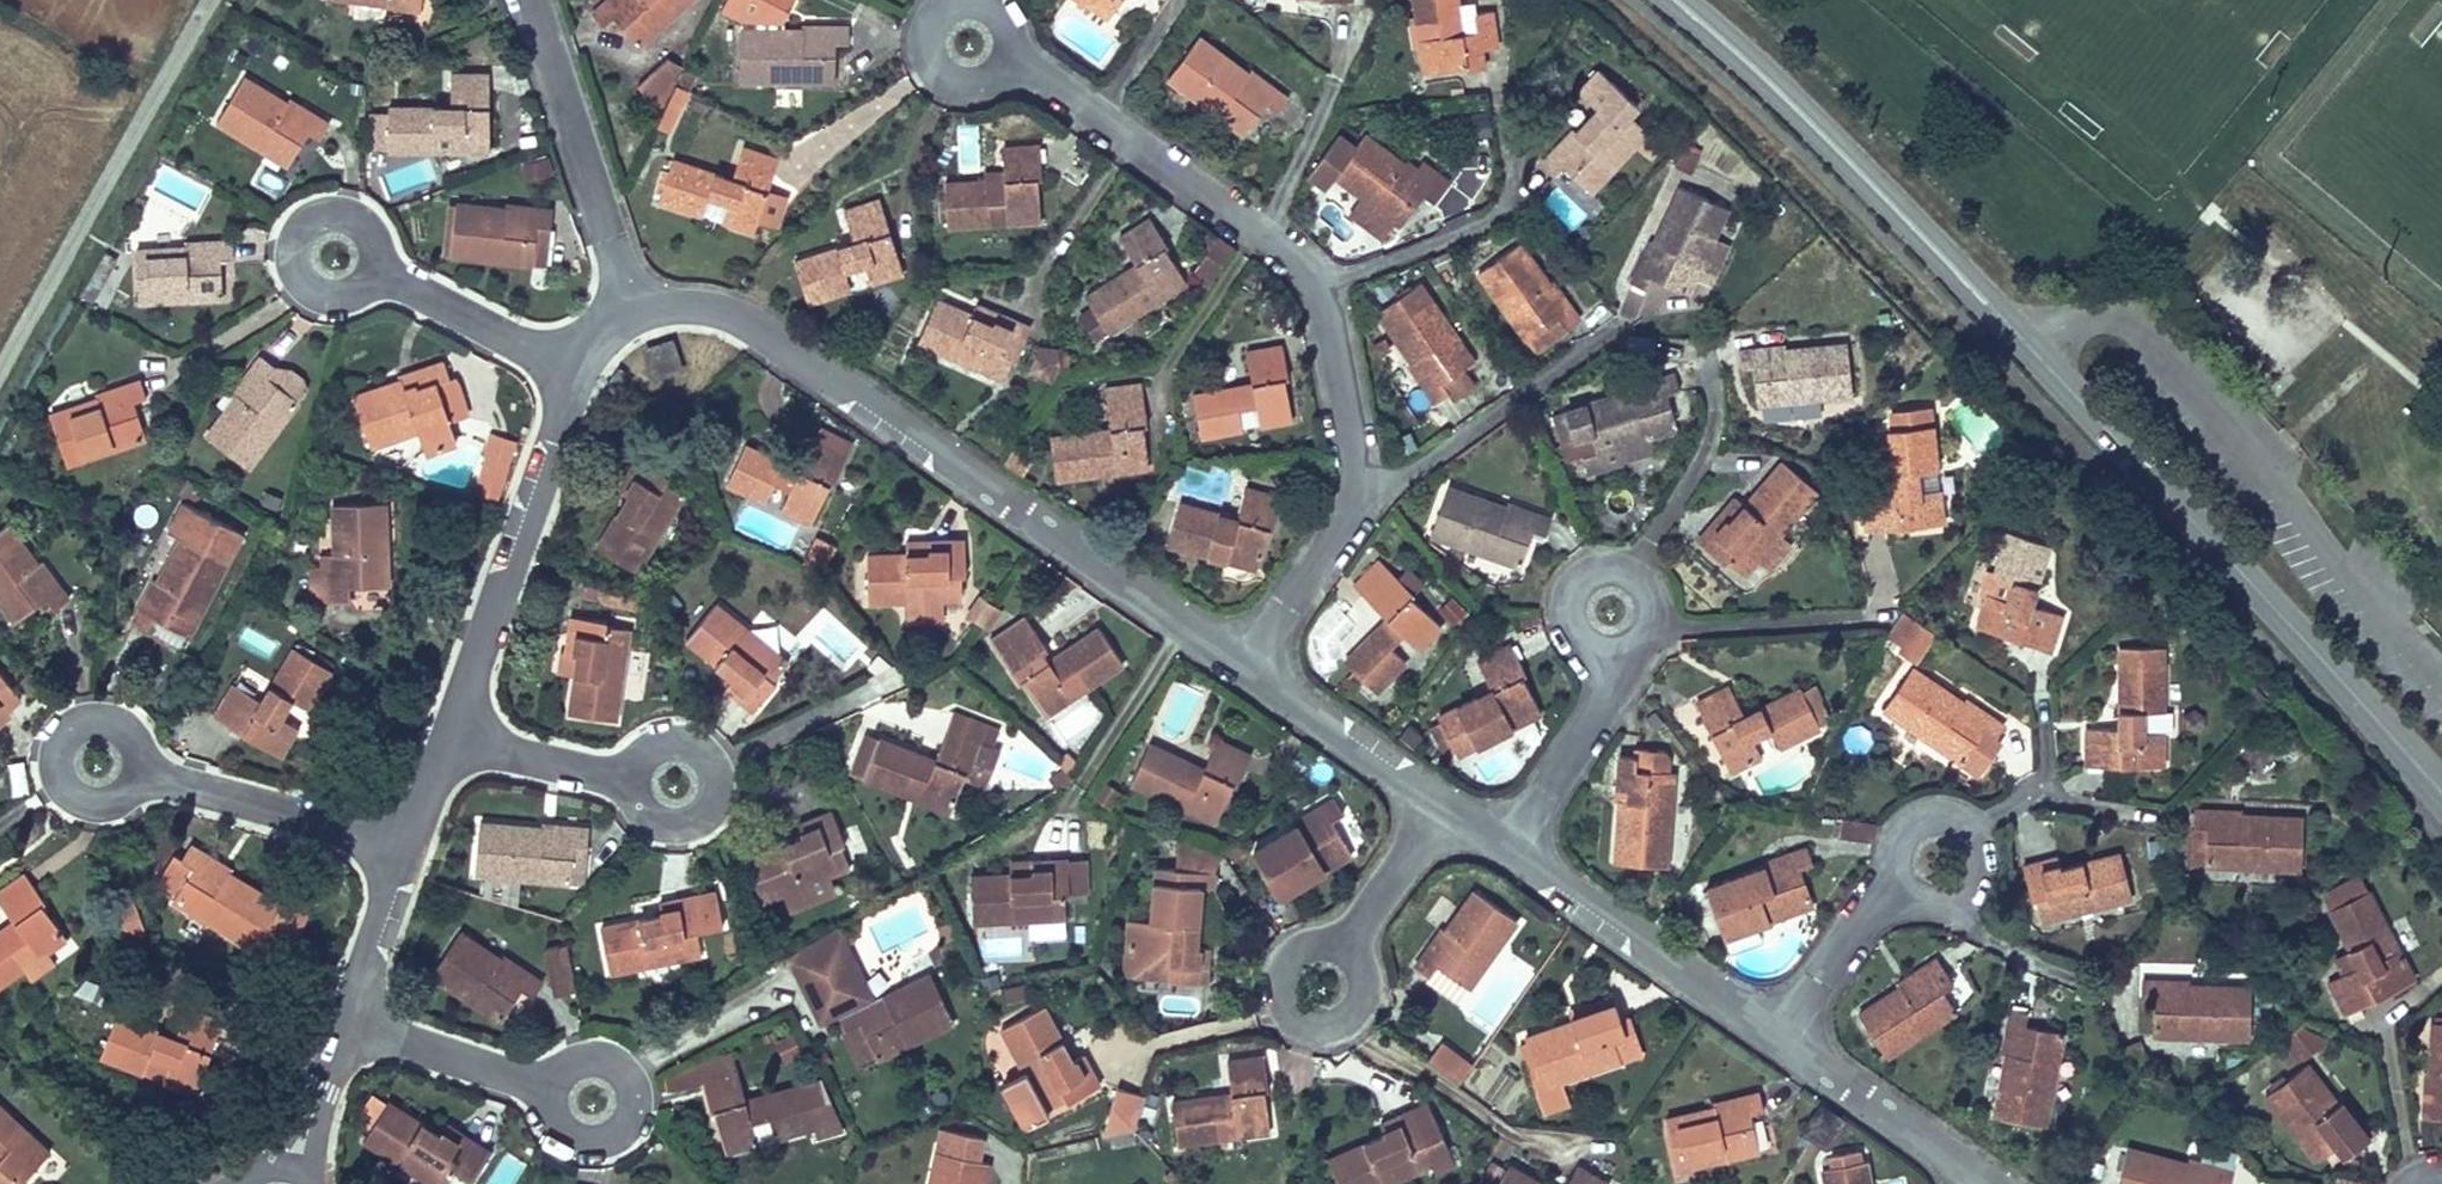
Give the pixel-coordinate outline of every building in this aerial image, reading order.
[(333,11),(420,25),(425,0),(335,0),(333,11)] [(691,0),(600,0),(590,8),(604,25),(613,18),(637,46),(691,0)] [(744,18),(741,86),(835,90),(836,50),(849,50),(850,29),(804,28),(804,33),(783,32),(782,27),(795,0),(727,0),(722,10),(744,18)] [(1112,19),(1124,0),(1084,0),(1112,19)] [(1276,9),(1317,11),(1316,19),(1352,21),(1353,0),(1276,0),(1276,9)] [(1419,90),(1489,88),(1488,71),(1500,71),(1499,29),(1484,29),(1484,43),(1463,44),(1462,0),(1416,0),(1419,90)] [(1289,113),(1198,48),(1168,89),(1248,146),(1269,118),(1280,126),(1289,113)] [(461,72),(461,104),(389,105),(390,151),(444,150),(443,132),(462,131),(462,149),(499,148),(497,71),(461,72)] [(1588,196),(1649,136),(1627,114),(1636,106),(1602,72),(1583,91),(1598,106),(1541,164),(1559,182),(1566,175),(1588,196)] [(223,122),(295,162),(312,130),(325,137),(334,119),(287,93),(283,101),(245,81),(223,122)] [(1443,193),(1365,138),(1357,149),(1340,138),(1311,182),(1327,193),(1332,186),(1365,209),(1356,221),(1385,240),(1393,228),(1399,232),(1418,205),(1429,213),(1443,193)] [(1677,144),(1674,168),(1696,170),(1698,146),(1677,144)] [(755,232),(776,157),(741,147),(733,176),(678,161),(667,203),(709,214),(714,198),(731,203),(725,223),(755,232)] [(1003,181),(947,183),(947,231),(989,230),(989,213),(1011,212),(1011,227),(1038,227),(1038,191),(1042,191),(1041,150),(1002,151),(1003,181)] [(459,203),(452,254),(550,268),(555,228),(552,228),(555,205),(507,198),(505,210),(459,203)] [(1685,310),(1730,224),(1679,198),(1649,256),(1645,254),(1625,292),(1644,302),(1649,291),(1685,310)] [(905,270),(881,199),(846,210),(857,244),(795,265),(808,302),(851,288),(846,272),(866,265),(871,281),(905,270)] [(1118,243),(1130,265),(1083,295),(1110,337),(1144,316),(1134,301),(1151,290),(1160,305),(1183,291),(1162,256),(1167,252),(1149,224),(1118,243)] [(143,301),(225,303),(226,255),(239,255),(239,235),(187,234),(187,241),(144,240),(143,301)] [(1576,320),(1519,245),(1476,280),(1525,345),(1553,324),(1560,333),(1576,320)] [(1480,362),(1425,288),(1381,320),(1416,366),(1410,370),(1437,406),(1454,394),(1447,386),(1480,362)] [(996,328),(938,302),(917,342),(996,383),(1009,357),(1015,360),(1031,329),(1003,315),(996,328)] [(690,361),(683,341),(662,347),(669,368),(690,361)] [(1247,353),(1250,386),(1193,392),(1197,438),(1240,434),(1238,416),(1257,414),(1259,430),(1289,427),(1287,377),(1285,349),(1247,353)] [(433,373),(444,368),(437,350),(395,369),(397,373),(348,395),(370,444),(417,424),(428,446),(459,432),(450,411),(433,373)] [(208,434),(251,466),(299,401),(309,388),(275,363),(259,351),(232,388),(239,393),(208,434)] [(1750,381),(1753,414),(1849,413),(1843,355),(1737,355),(1738,382),(1750,381)] [(461,406),(444,368),(433,373),(450,411),(461,406)] [(51,403),(70,463),(146,433),(134,394),(146,390),(141,374),(51,403)] [(1626,394),(1558,414),(1568,448),(1585,443),(1591,463),(1573,468),(1577,481),(1621,468),(1617,455),(1644,446),(1675,437),(1665,404),(1675,401),(1668,376),(1625,389),(1626,394)] [(1146,472),(1140,396),(1109,399),(1111,435),(1052,439),(1055,479),(1094,476),(1093,455),(1117,454),(1118,474),(1146,472)] [(1568,448),(1558,414),(1541,419),(1551,453),(1568,448)] [(497,498),(517,441),(496,434),(476,490),(497,498)] [(817,435),(806,460),(750,438),(730,480),(768,497),(777,478),(795,486),(786,507),(816,520),(832,477),(839,480),(852,449),(817,435)] [(1858,507),(1862,544),(1941,538),(1938,500),(1920,502),(1918,484),(1934,483),(1931,438),(1887,441),(1891,504),(1858,507)] [(1648,460),(1644,446),(1617,455),(1621,468),(1648,460)] [(640,571),(686,485),(645,453),(623,486),(634,495),(603,544),(640,571)] [(1744,589),(1815,496),(1772,465),(1723,529),(1715,522),(1693,550),(1744,589)] [(1244,486),(1234,518),(1177,499),(1162,544),(1204,558),(1210,539),(1225,544),(1220,560),(1252,571),(1266,531),(1267,531),(1278,497),(1244,486)] [(1546,522),(1445,489),(1427,542),(1517,574),(1528,541),(1539,545),(1546,522)] [(389,583),(385,498),(330,501),(332,549),(327,555),(329,602),(354,601),(353,584),(389,583)] [(181,647),(241,528),(182,500),(166,531),(180,538),(157,582),(151,579),(130,621),(181,647)] [(75,588),(45,553),(40,560),(8,520),(0,528),(0,591),(23,618),(49,592),(58,602),(75,588)] [(969,585),(964,524),(924,528),(926,546),(868,552),(873,596),(910,592),(912,612),(946,609),(943,588),(969,585)] [(820,563),(836,538),(821,528),(805,554),(820,563)] [(2041,553),(1996,538),(1964,632),(2041,659),(2054,621),(2021,610),(2041,553)] [(1436,637),(1410,609),(1415,603),(1379,565),(1351,590),(1383,625),(1340,665),(1372,698),(1403,668),(1391,655),(1404,643),(1416,656),(1436,637)] [(987,629),(1002,611),(979,594),(965,612),(987,629)] [(774,676),(790,656),(721,596),(688,634),(733,673),(726,681),(758,708),(781,682),(774,676)] [(622,718),(636,623),(576,610),(569,646),(580,647),(570,708),(622,718)] [(1103,619),(1050,654),(1041,640),(1051,632),(1037,611),(994,637),(1042,712),(1127,657),(1103,619)] [(1904,612),(1884,644),(1916,664),(1936,631),(1904,612)] [(239,719),(288,748),(303,718),(290,711),(300,693),(312,699),(332,664),(294,643),(266,691),(239,676),(221,709),(239,719)] [(1540,723),(1507,653),(1477,668),(1491,697),(1434,724),(1437,729),(1426,735),(1442,765),(1453,759),(1456,764),(1540,723)] [(1880,713),(1946,765),(1970,734),(1981,743),(1993,728),(1956,699),(1951,705),(1911,673),(1880,713)] [(2153,677),(2107,674),(2105,730),(2076,730),(2075,768),(2151,770),(2152,738),(2135,737),(2136,718),(2152,718),(2153,677)] [(2,717),(17,704),(0,683),(0,715),(2,717)] [(1767,737),(1775,754),(1815,734),(1792,690),(1734,717),(1722,690),(1689,705),(1728,777),(1758,762),(1750,746),(1767,737)] [(220,753),(239,719),(221,709),(212,704),(193,738),(220,753)] [(951,719),(939,746),(884,724),(865,772),(904,787),(913,765),(933,773),(925,792),(954,803),(970,763),(974,765),(987,733),(951,719)] [(1981,743),(1970,734),(1946,765),(1963,777),(1986,747),(1981,743)] [(1217,740),(1203,767),(1154,741),(1132,785),(1170,805),(1180,784),(1197,793),(1188,809),(1216,823),(1236,784),(1239,785),(1253,758),(1217,740)] [(1062,769),(1071,760),(1062,752),(1054,761),(1057,764),(1062,769)] [(12,795),(29,792),(23,759),(6,763),(12,795)] [(1607,759),(1601,813),(1608,814),(1602,870),(1653,875),(1663,777),(1627,773),(1628,761),(1607,759)] [(1058,781),(1068,775),(1062,769),(1057,764),(1049,772),(1058,781)] [(1287,887),(1359,842),(1341,810),(1353,803),(1340,783),(1300,808),(1302,811),(1258,839),(1287,887)] [(774,895),(861,858),(849,833),(853,831),(840,799),(805,814),(809,824),(753,847),(774,895)] [(480,867),(574,881),(580,845),(592,847),(596,824),(545,816),(544,822),(488,814),(480,867)] [(2193,832),(2191,869),(2272,875),(2287,877),(2290,824),(2226,821),(2224,816),(2178,814),(2178,831),(2193,832)] [(1861,844),(1867,825),(1826,819),(1823,838),(1861,844)] [(1217,841),(1158,823),(1151,913),(1131,911),(1126,964),(1164,967),(1164,971),(1174,972),(1210,975),(1212,935),(1196,934),(1200,885),(1214,886),(1217,841)] [(276,897),(192,832),(180,850),(170,843),(150,875),(171,889),(199,908),(247,941),(276,897)] [(976,914),(1069,913),(1067,884),(1073,884),(1072,857),(1072,847),(1035,847),(1035,864),(976,865),(976,914)] [(1792,850),(1702,889),(1724,943),(1808,907),(1791,869),(1799,865),(1792,850)] [(2026,903),(2031,928),(2122,910),(2112,856),(2052,867),(2050,854),(2013,863),(2022,903),(2026,903)] [(1072,857),(1073,884),(1089,884),(1089,857),(1072,857)] [(15,954),(43,931),(55,922),(9,858),(0,866),(0,962),(13,952),(15,954)] [(1451,993),(1510,906),(1465,875),(1437,915),(1432,912),(1403,953),(1421,965),(1417,970),(1451,993)] [(615,964),(703,947),(698,923),(720,919),(712,878),(661,888),(664,903),(605,915),(615,964)] [(2311,897),(2346,968),(2309,988),(2327,1022),(2401,982),(2344,878),(2311,897)] [(199,908),(171,889),(161,904),(188,923),(199,908)] [(119,912),(121,932),(140,930),(138,910),(119,912)] [(791,944),(813,993),(864,971),(838,914),(791,944)] [(432,963),(506,1013),(527,985),(536,991),(549,973),(512,948),(507,955),(459,922),(432,963)] [(52,943),(43,931),(15,954),(23,966),(52,943)] [(577,987),(564,941),(543,947),(555,993),(577,987)] [(1878,1057),(1946,1013),(1926,980),(1936,974),(1925,957),(1881,986),(1884,990),(1849,1012),(1878,1057)] [(958,1012),(933,962),(872,991),(864,971),(813,993),(822,1014),(841,1005),(848,1021),(862,1014),(878,1049),(958,1012)] [(1164,967),(1126,964),(1147,986),(1174,988),(1174,972),(1164,971),(1164,967)] [(2235,1041),(2235,992),(2174,991),(2174,985),(2124,985),(2124,1005),(2136,1005),(2136,1041),(2235,1041)] [(219,1007),(178,993),(168,1022),(107,1002),(92,1046),(137,1062),(145,1045),(165,1051),(160,1064),(195,1077),(219,1007)] [(1613,997),(1523,1028),(1524,1033),(1537,1078),(1526,1082),(1535,1110),(1569,1099),(1560,1074),(1619,1054),(1607,1019),(1619,1015),(1613,997)] [(1028,1119),(1105,1077),(1091,1049),(1078,1055),(1047,1000),(1005,1023),(1026,1062),(1002,1074),(1028,1119)] [(2426,1004),(2425,1025),(2441,1026),(2441,1005),(2426,1004)] [(2034,1130),(2052,1035),(2016,1026),(2019,1016),(2006,1013),(1989,1055),(1996,1058),(1984,1116),(2034,1130)] [(862,1014),(848,1021),(862,1057),(878,1049),(862,1014)] [(2408,1024),(2403,1117),(2425,1118),(2426,1105),(2441,1106),(2441,1026),(2425,1025),(2408,1024)] [(2294,1028),(2289,1057),(2316,1061),(2320,1032),(2294,1028)] [(792,1032),(766,1042),(775,1064),(800,1054),(792,1032)] [(1524,1033),(1513,1037),(1526,1082),(1537,1078),(1524,1033)] [(1461,1058),(1431,1036),(1418,1052),(1449,1075),(1461,1058)] [(1226,1046),(1230,1078),(1174,1083),(1178,1129),(1220,1125),(1217,1104),(1238,1101),(1239,1124),(1268,1121),(1263,1077),(1268,1075),(1264,1041),(1226,1046)] [(741,1062),(736,1046),(699,1056),(706,1072),(741,1062)] [(824,1073),(750,1091),(741,1062),(706,1072),(715,1105),(720,1103),(730,1138),(761,1130),(757,1113),(775,1108),(780,1127),(819,1119),(822,1128),(839,1123),(824,1073)] [(2352,1142),(2291,1065),(2250,1098),(2301,1163),(2328,1142),(2337,1153),(2352,1142)] [(1110,1131),(1140,1125),(1148,1086),(1122,1080),(1110,1131)] [(367,1128),(445,1181),(460,1157),(467,1160),(486,1131),(455,1110),(447,1119),(397,1085),(367,1128)] [(1757,1088),(1661,1107),(1673,1163),(1758,1149),(1748,1108),(1762,1105),(1757,1088)] [(0,1100),(0,1183),(10,1183),(47,1139),(0,1100)] [(1432,1153),(1420,1132),(1427,1130),(1413,1103),(1370,1120),(1374,1129),(1326,1150),(1341,1183),(1362,1183),(1432,1153)] [(547,1130),(540,1143),(567,1159),(574,1146),(547,1130)] [(993,1152),(940,1140),(926,1183),(985,1183),(993,1152)] [(1565,1178),(1515,1145),(1490,1183),(1606,1183),(1613,1173),(1581,1152),(1565,1178)] [(1860,1148),(1815,1159),(1821,1183),(1868,1183),(1860,1148)] [(2226,1158),(2189,1148),(2184,1168),(2220,1176),(2226,1158)] [(2115,1152),(2106,1183),(2218,1183),(2220,1176),(2184,1168),(2115,1152)] [(1124,1183),(1155,1183),(1143,1169),(1124,1183)] [(604,1176),(602,1183),(641,1183),(604,1176)]
